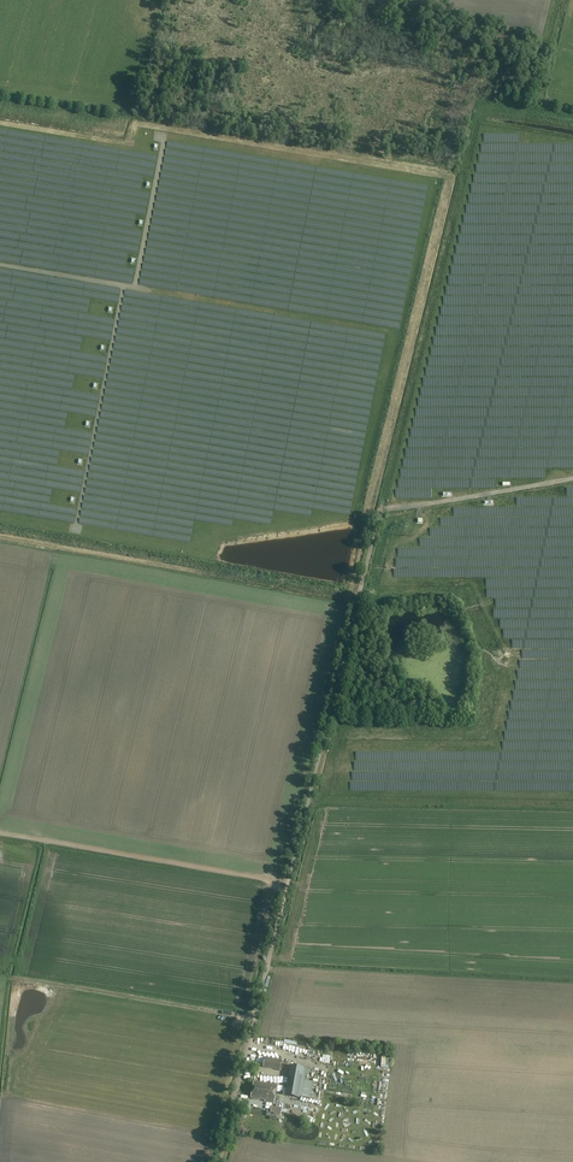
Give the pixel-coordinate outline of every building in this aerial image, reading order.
[(289,1056),(296,1056),(296,1053),(292,1053),(292,1049),(286,1048),(286,1052),(290,1053),(289,1056)] [(265,1058),(263,1067),(280,1070),(282,1061),(265,1058)] [(298,1098),(303,1068),(291,1066),(286,1096),(298,1098)] [(254,1081),(251,1098),(265,1100),(265,1102),(275,1103),(278,1086),(254,1081)]
